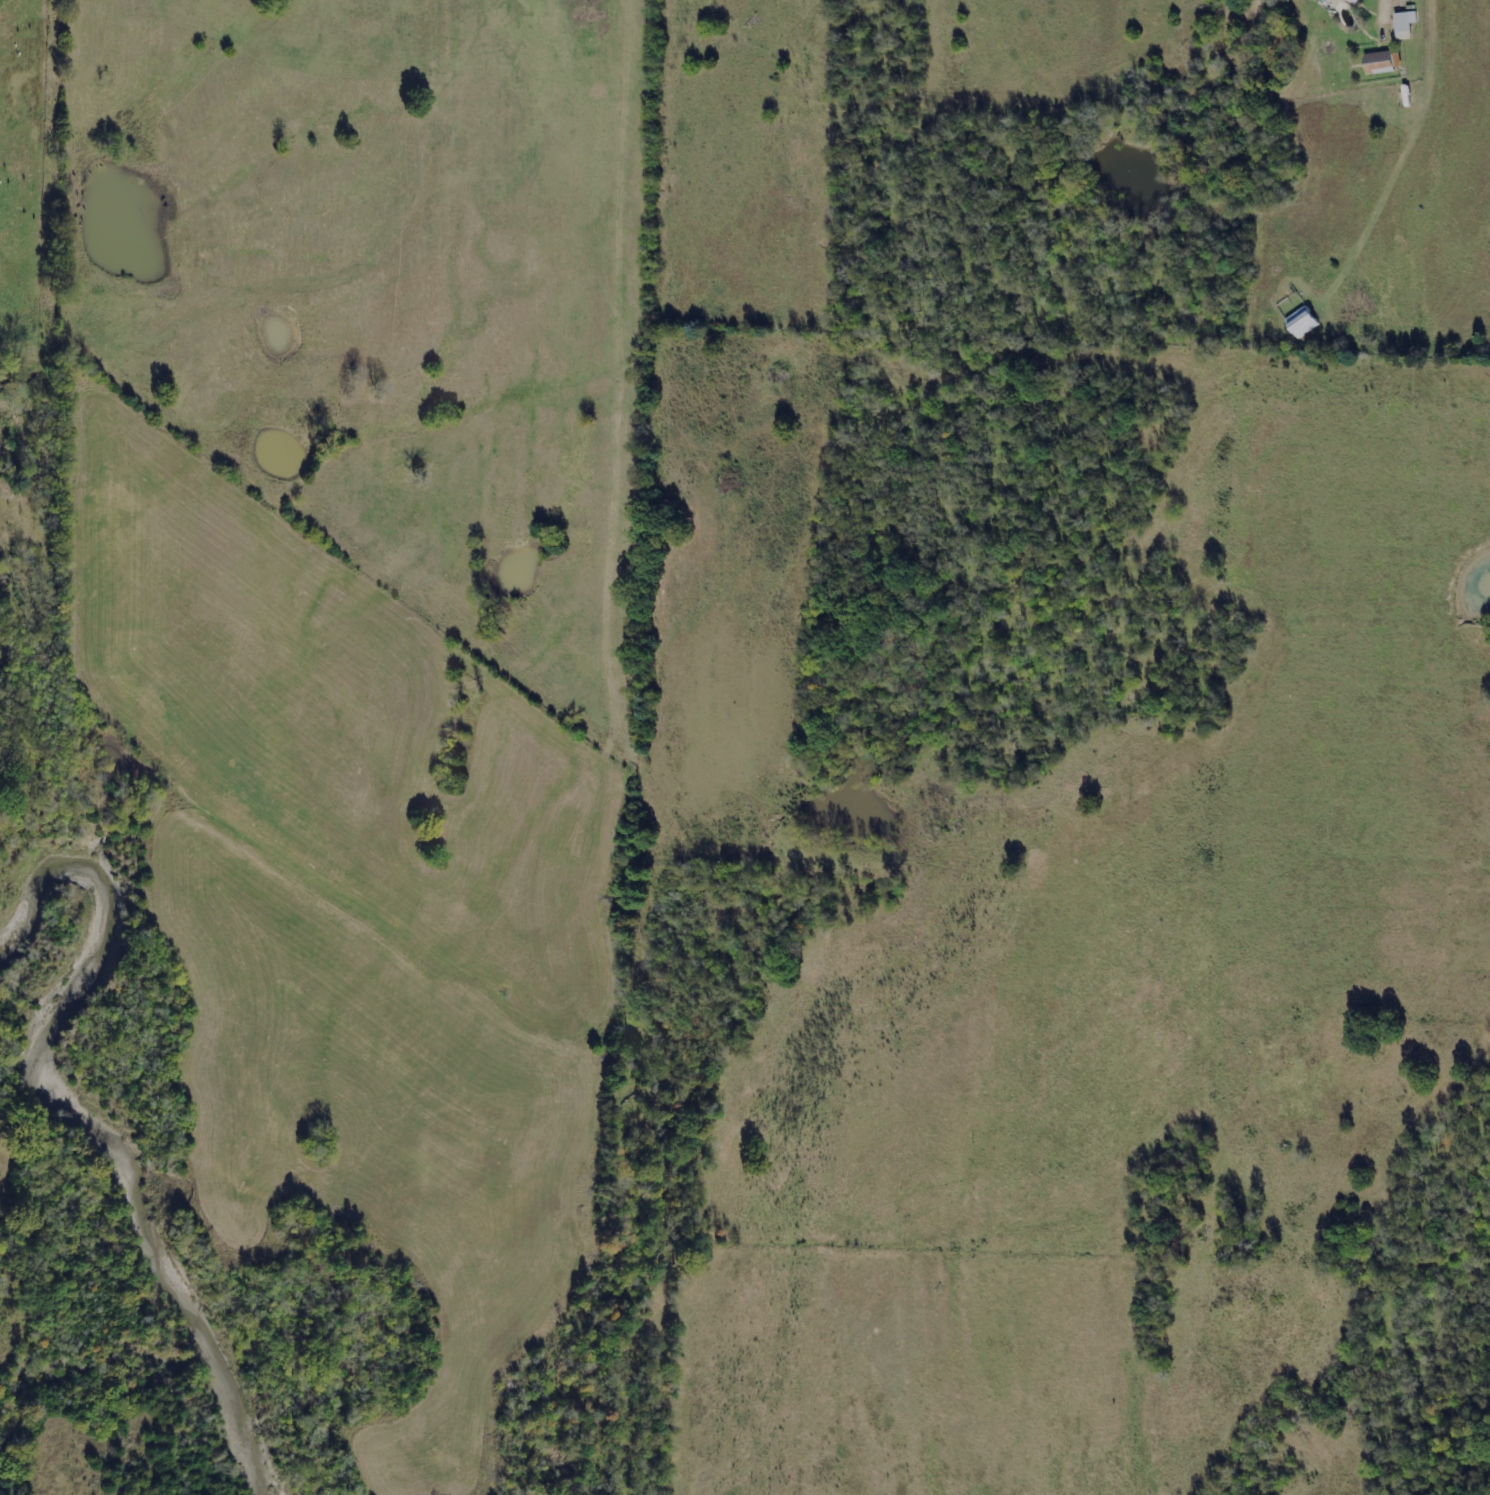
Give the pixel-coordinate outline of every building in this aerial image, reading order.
[(1414,23),(1420,22),(1419,11),(1398,12),(1399,39),(1414,38),(1414,23)] [(1370,74),(1398,70),(1395,50),(1367,54),(1370,74)] [(1321,325),(1310,305),(1288,317),(1299,337),(1321,325)]
